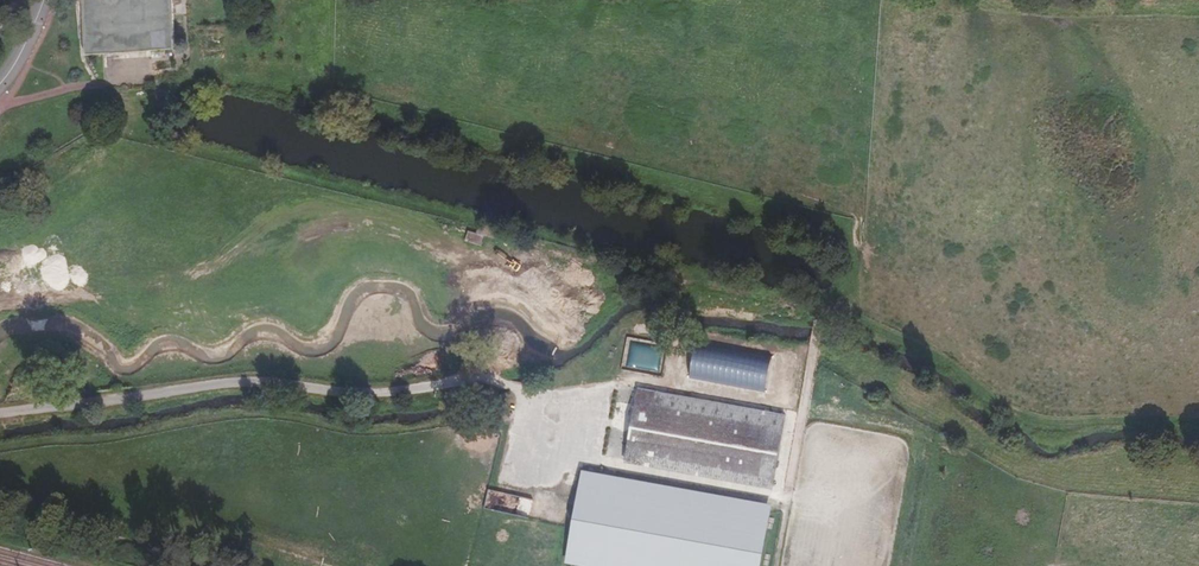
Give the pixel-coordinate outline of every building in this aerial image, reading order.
[(173,0),(85,0),(90,59),(108,58),(177,53),(174,13),(173,0)] [(584,300),(591,270),(525,254),(518,284),(584,300)] [(773,355),(697,340),(689,377),(766,392),(773,355)] [(789,405),(797,360),(778,357),(770,401),(789,405)] [(598,388),(596,402),(616,404),(617,390),(598,388)] [(638,393),(633,426),(648,429),(652,396),(638,393)] [(646,439),(631,438),(627,464),(773,491),(785,419),(652,396),(648,429),(646,439)] [(648,429),(633,426),(631,438),(646,439),(648,429)] [(580,471),(563,563),(579,565),(759,565),(770,505),(580,471)] [(567,480),(564,496),(579,498),(582,482),(567,480)]
